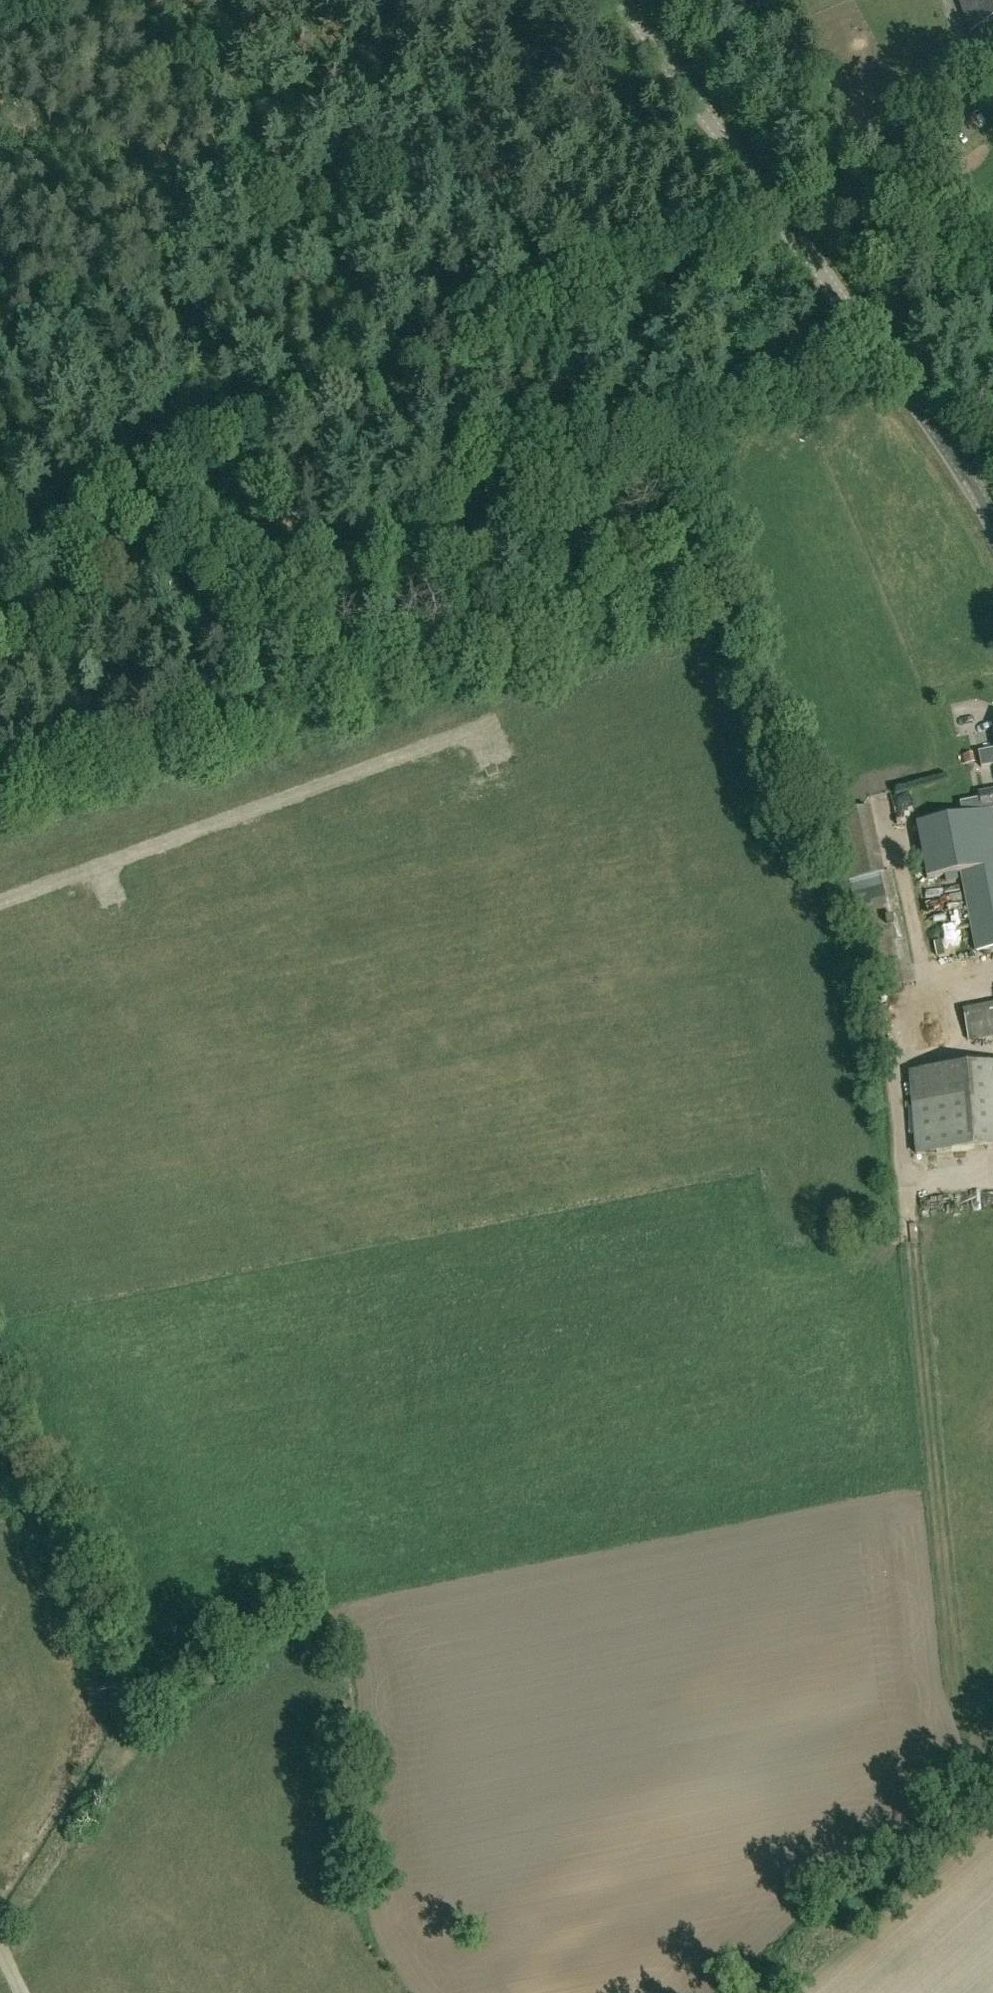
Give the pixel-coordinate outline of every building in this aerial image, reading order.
[(972,30),(992,22),(992,0),(961,0),(972,30)] [(847,389),(856,384),(852,378),(844,384),(847,389)] [(978,752),(981,767),(992,765),(992,750),(978,752)] [(978,793),(982,811),(916,824),(926,879),(961,872),(978,953),(992,950),(992,790),(978,793)] [(884,872),(869,807),(828,817),(842,882),(850,881),(861,936),(876,991),(915,983),(891,872),(884,872)] [(962,1010),(967,1041),(992,1036),(992,1003),(962,1010)] [(992,1150),(992,1064),(908,1071),(916,1156),(992,1150)]
